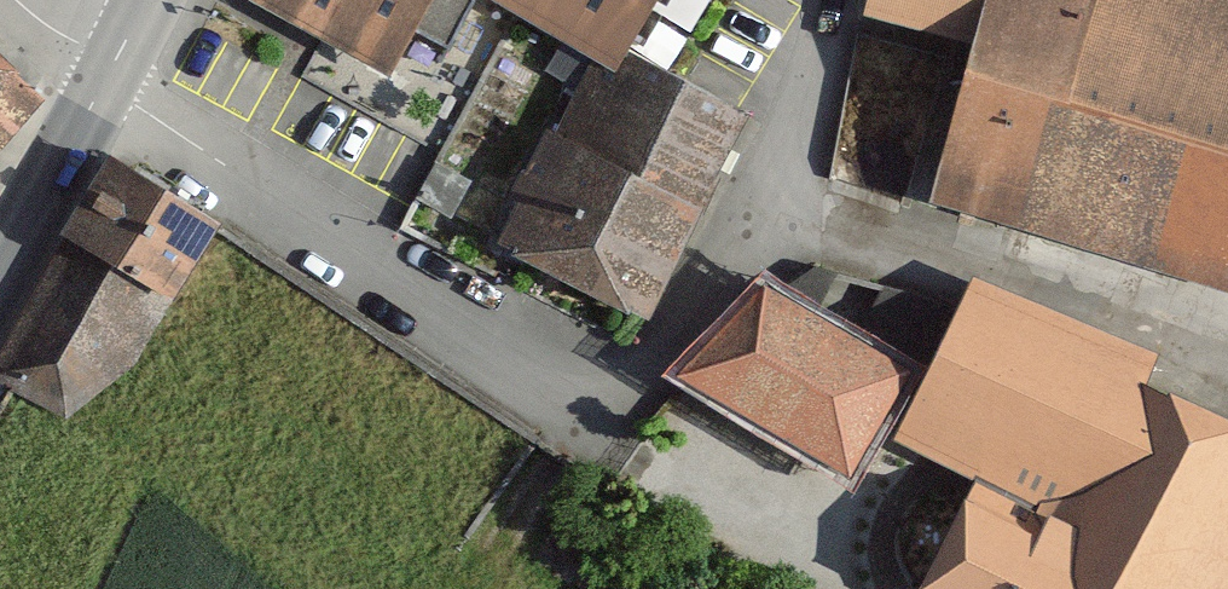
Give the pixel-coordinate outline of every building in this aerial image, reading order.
[(395,79),(438,0),(248,0),(395,79)] [(595,61),(614,72),(625,52),(655,0),(488,0),(595,61)] [(866,19),(973,46),(983,0),(871,0),(866,19)] [(973,46),(939,209),(1227,298),(1227,0),(983,0),(973,46)] [(501,251),(649,325),(748,119),(625,52),(614,72),(595,61),(509,205),(524,213),(501,251)] [(42,99),(0,61),(0,150),(42,99)] [(179,304),(224,230),(111,161),(66,235),(179,304)] [(179,304),(66,235),(0,362),(0,382),(68,426),(137,375),(179,304)] [(898,446),(971,485),(927,588),(1227,588),(1227,418),(1161,385),(1177,350),(983,269),(898,446)] [(679,382),(854,484),(917,376),(770,286),(679,382)]
